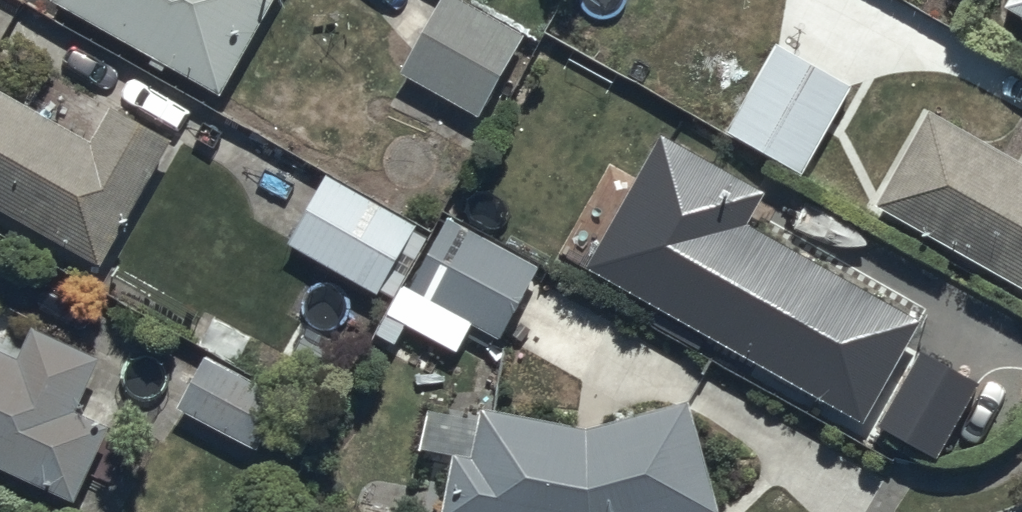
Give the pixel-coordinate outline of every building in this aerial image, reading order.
[(53,1),(221,96),(275,0),(53,0),(53,1)] [(454,0),(442,0),(400,75),(479,120),(524,40),(454,0)] [(1005,11),(1021,21),(1021,0),(1012,0),(1005,11)] [(777,47),(727,136),(802,178),(852,89),(777,47)] [(616,88),(572,167),(649,209),(693,131),(616,88)] [(101,268),(172,144),(109,107),(86,148),(0,99),(0,211),(101,268)] [(930,115),(877,209),(1021,291),(1021,167),(930,115)] [(415,224),(326,177),(289,247),(377,294),(415,224)] [(726,216),(668,318),(865,428),(923,326),(726,216)] [(499,343),(539,271),(448,222),(410,292),(403,288),(387,318),(457,356),(472,328),(499,343)] [(75,504),(108,433),(72,416),(97,364),(32,333),(17,363),(0,355),(0,468),(75,504)] [(206,360),(179,408),(258,452),(267,436),(303,457),(321,424),(206,360)] [(587,433),(481,413),(472,462),(453,459),(443,511),(718,511),(689,405),(587,433)]
